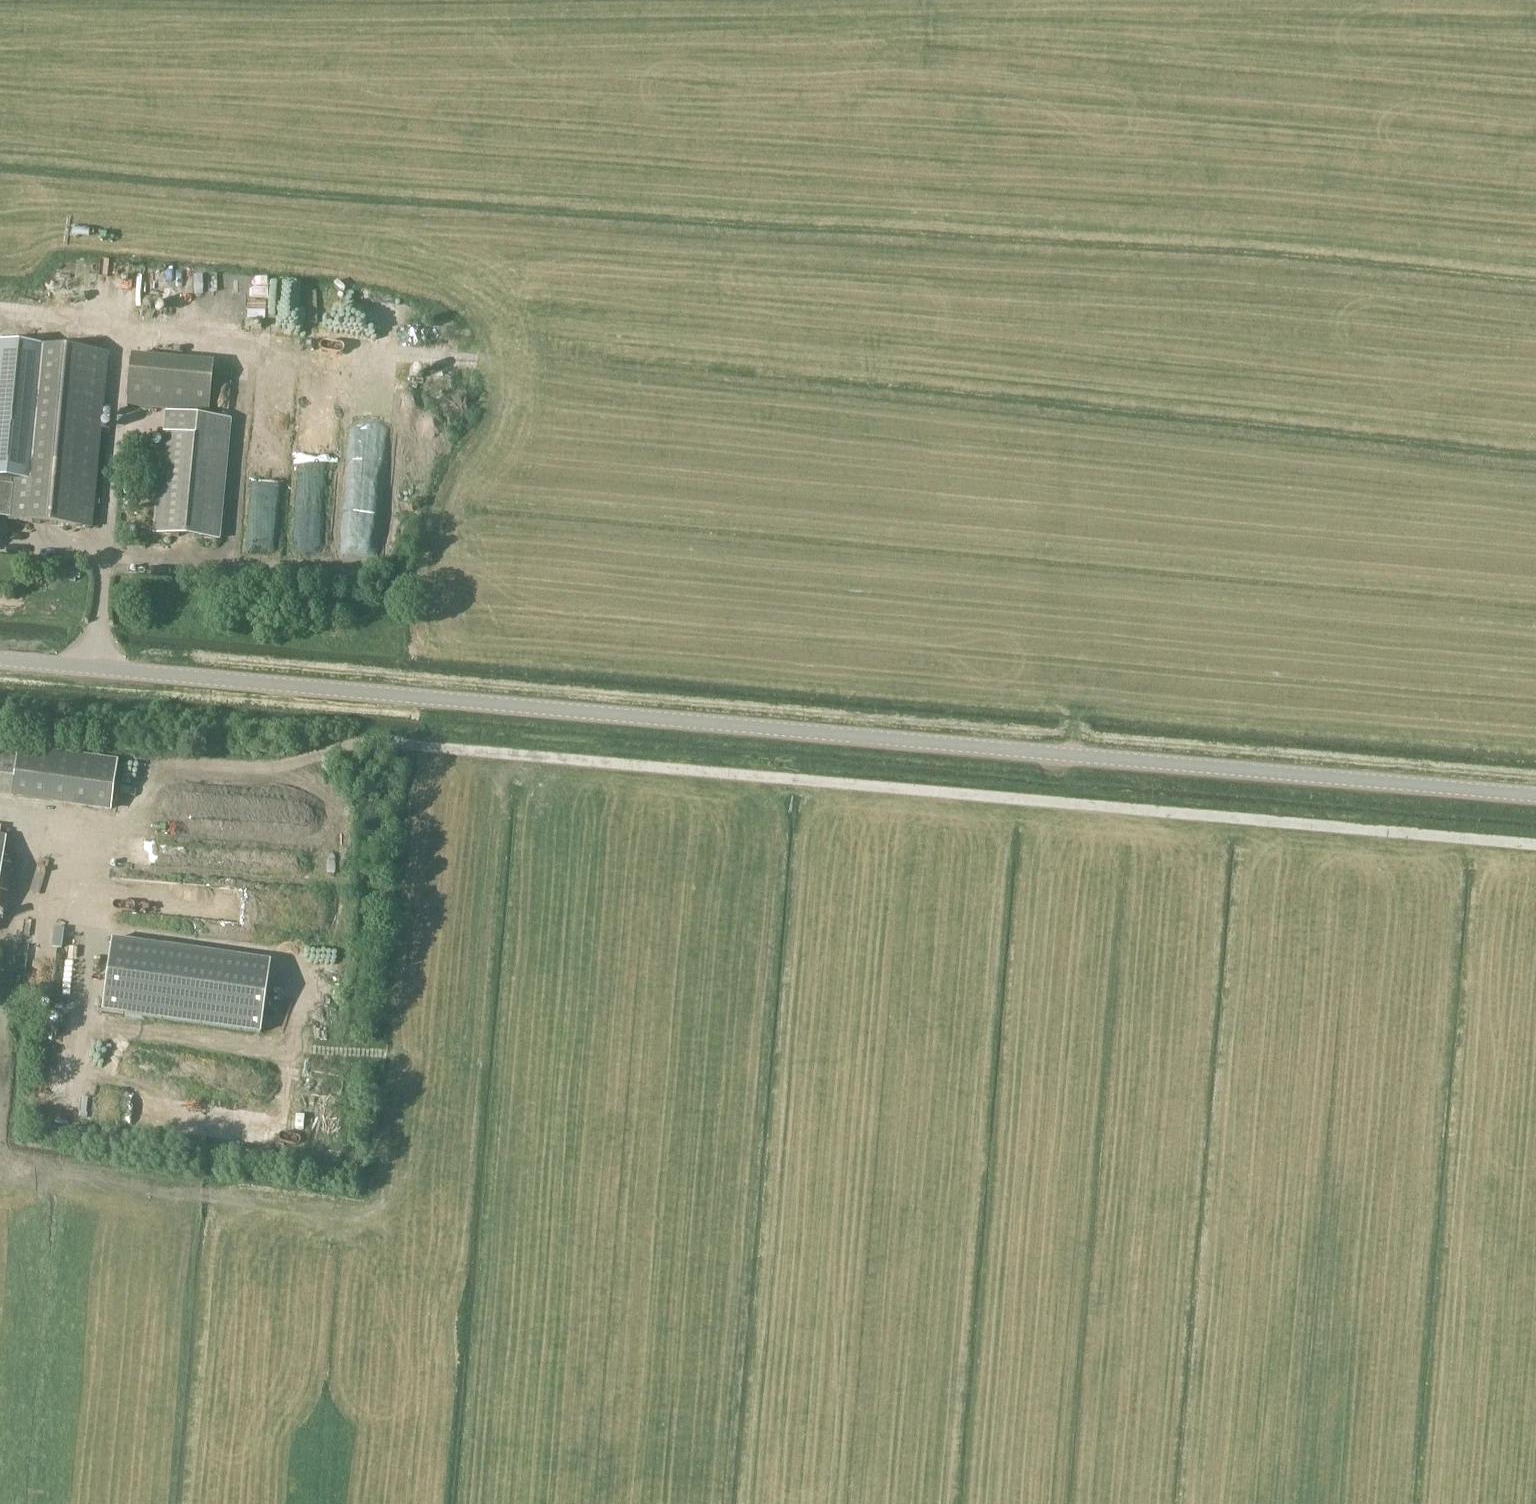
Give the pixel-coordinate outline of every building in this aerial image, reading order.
[(9,520),(92,528),(108,354),(25,346),(12,485),(0,484),(0,517),(9,518),(9,520)] [(127,406),(208,413),(213,363),(131,356),(127,406)] [(226,422),(166,417),(156,535),(216,540),(226,422)] [(119,760),(19,746),(18,755),(0,752),(0,794),(12,795),(112,809),(119,760)] [(12,869),(9,889),(19,890),(22,871),(12,869)] [(269,964),(113,943),(103,1013),(260,1034),(269,964)]
